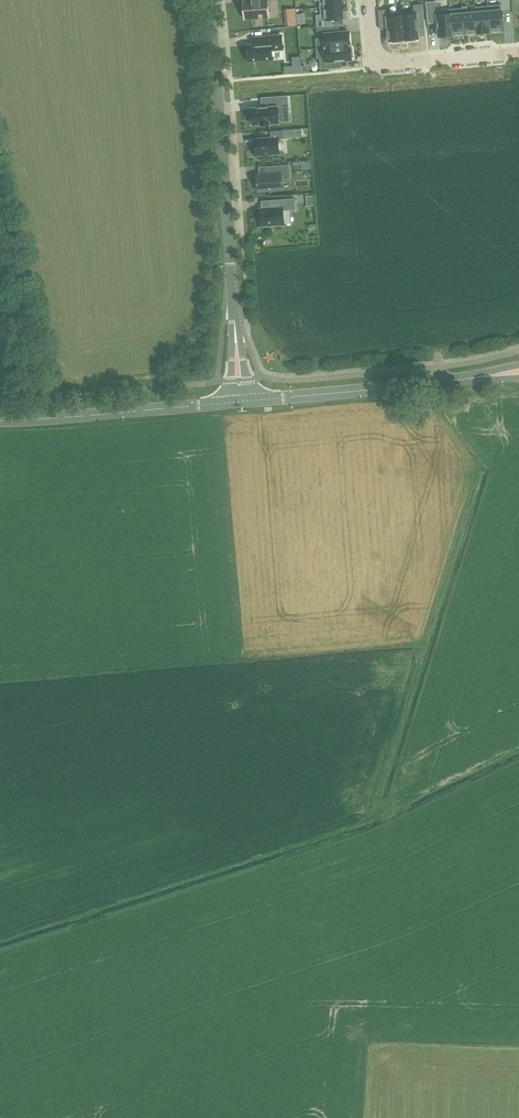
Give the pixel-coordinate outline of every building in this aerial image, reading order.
[(269,16),(268,1),(270,1),(270,0),(252,0),(252,1),(244,1),(245,19),(269,16)] [(406,41),(416,40),(415,38),(419,38),(418,25),(424,25),(425,25),(423,4),(414,5),(415,11),(402,12),(404,41),(406,41)] [(347,5),(321,7),(321,15),(317,15),(318,27),(325,27),(334,26),(334,19),(348,18),(347,5)] [(504,31),(502,8),(488,9),(490,32),(504,31)] [(490,32),(488,9),(476,11),(478,33),(490,32)] [(393,40),(393,42),(403,41),(404,41),(402,12),(388,13),(388,10),(379,10),(381,29),(389,29),(389,31),(388,31),(389,38),(390,41),(393,40)] [(478,33),(476,11),(463,12),(465,34),(478,33)] [(465,34),(463,12),(451,13),(453,35),(465,34)] [(453,35),(451,13),(437,14),(439,36),(453,35)] [(350,46),(349,32),(326,34),(325,27),(318,27),(319,40),(326,39),(326,48),(350,46)] [(283,49),(282,35),(267,37),(256,37),(256,44),(247,45),(249,61),(273,59),(272,50),(283,49)] [(320,57),(321,69),(329,69),(328,61),(351,60),(350,46),(326,48),(327,57),(320,57)] [(270,123),(279,122),(278,112),(289,111),(288,98),(274,99),(274,107),(252,109),(253,112),(251,112),(251,121),(253,121),(254,124),(261,123),(261,124),(270,124),(270,123)] [(256,155),(264,154),(264,156),(273,155),(273,154),(280,153),(279,139),(284,138),(284,129),(270,131),(271,138),(255,139),(256,155)] [(258,178),(259,191),(283,189),(282,179),(291,179),(290,164),(265,166),(265,174),(264,174),(257,175),(258,178)] [(296,210),(295,198),(268,200),(269,208),(260,209),(261,226),(284,224),(283,211),(296,210)]
